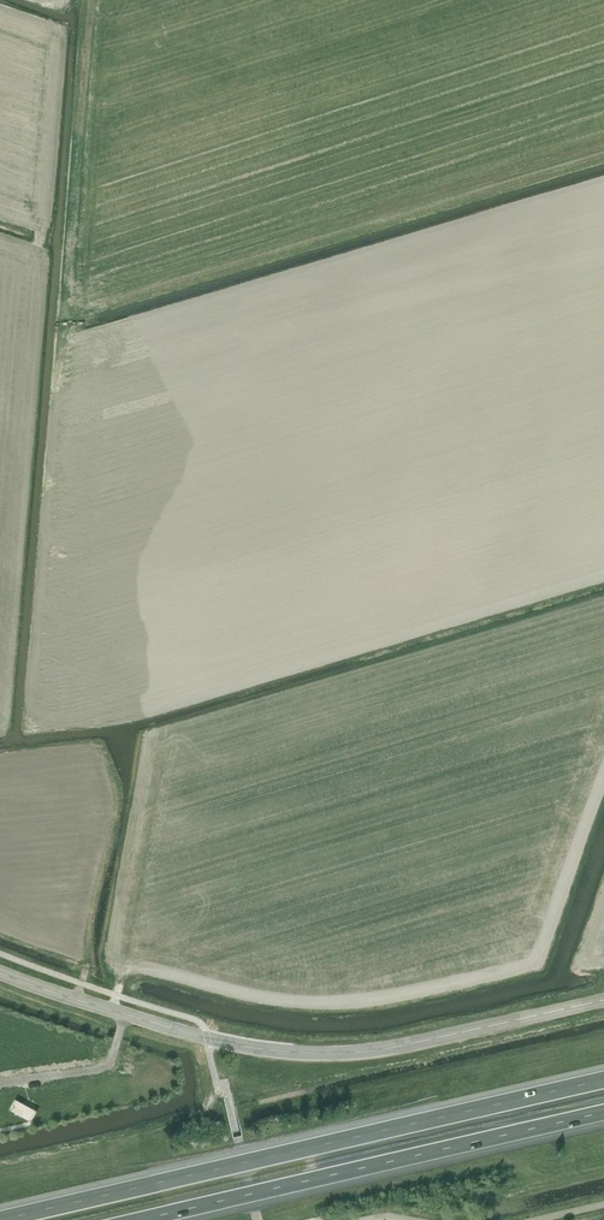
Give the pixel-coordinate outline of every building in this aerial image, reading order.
[(15,1102),(10,1111),(30,1121),(35,1112),(15,1102)]
